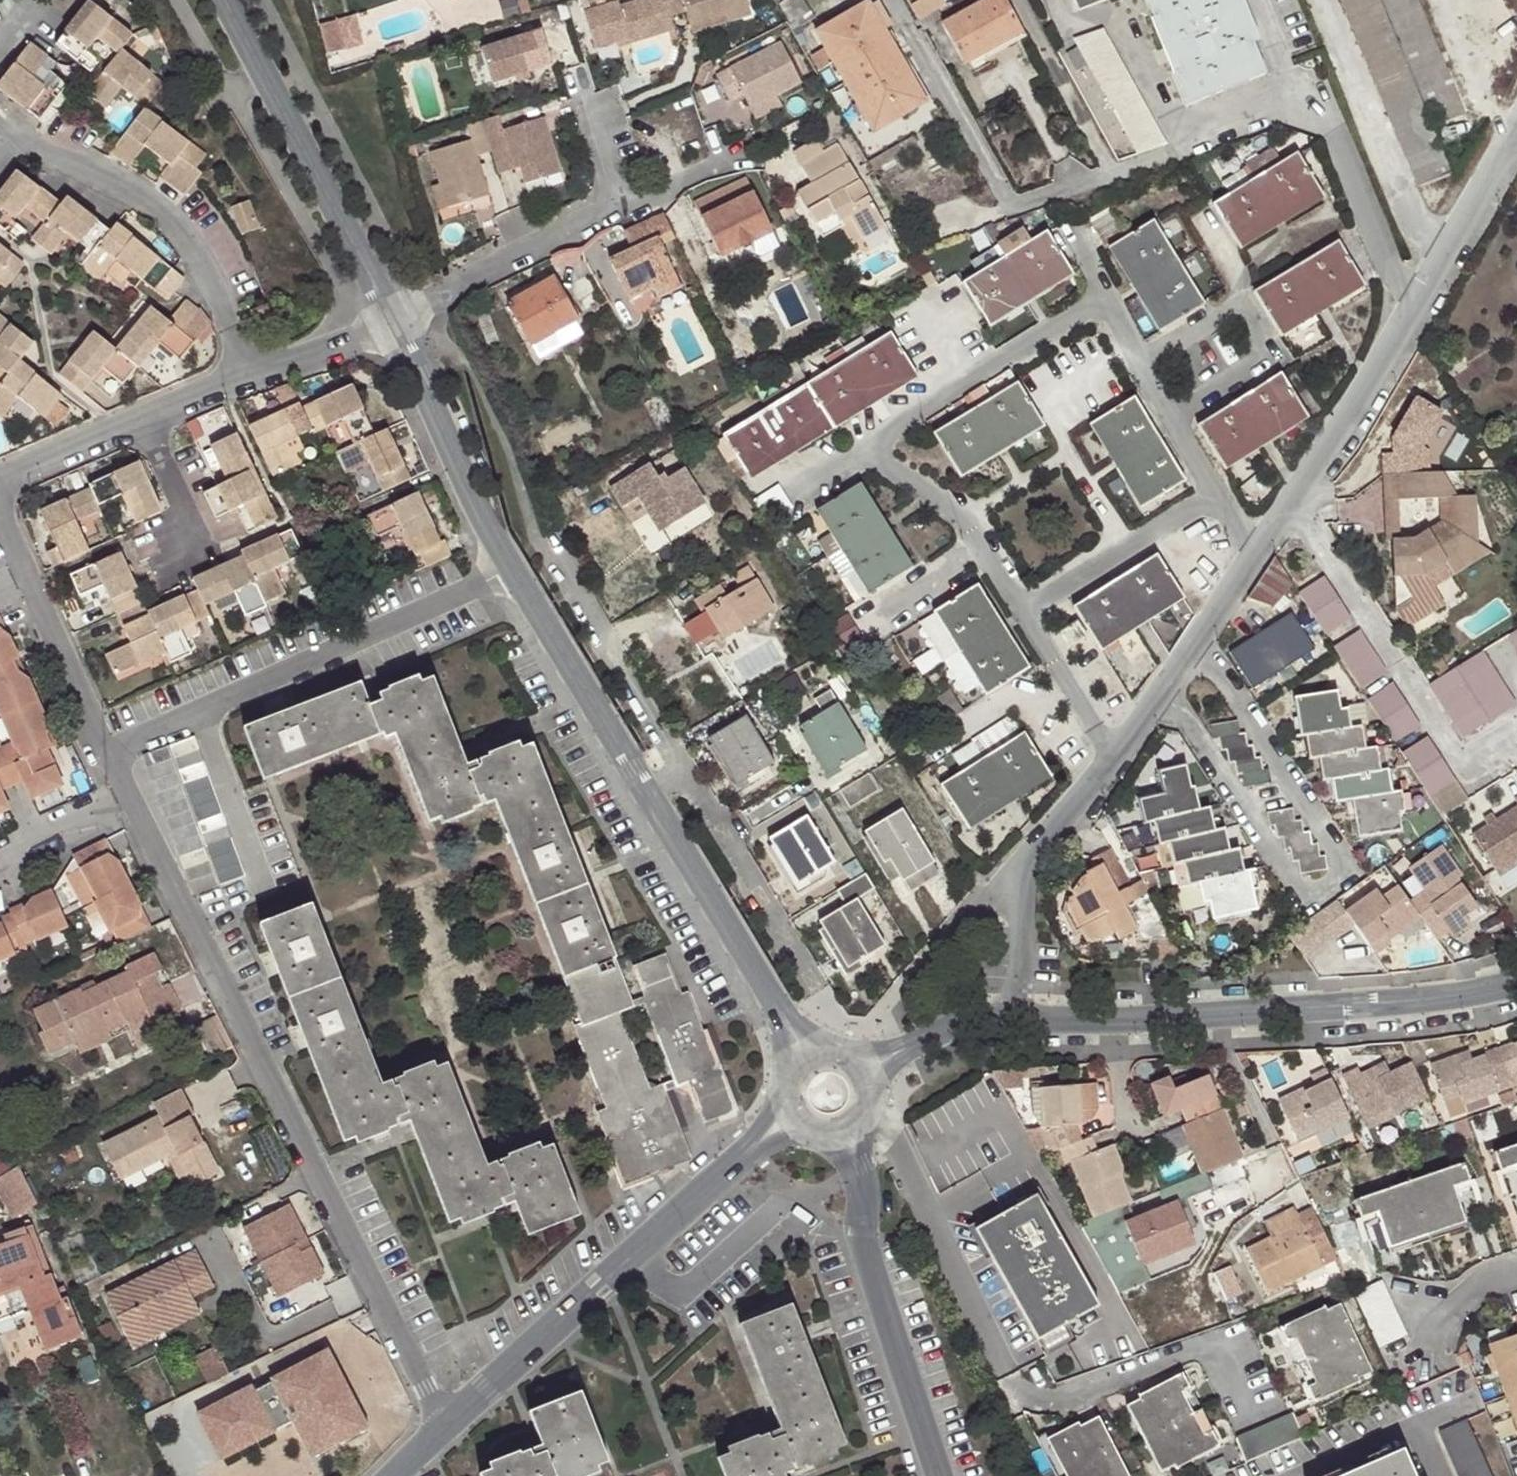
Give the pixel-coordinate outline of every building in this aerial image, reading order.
[(74,19),(56,42),(78,59),(85,50),(90,42),(99,49),(104,43),(106,44),(115,52),(120,47),(131,32),(90,0),(88,0),(74,19)] [(586,15),(597,50),(619,43),(631,39),(632,44),(677,29),(673,17),(668,0),(645,0),(621,7),(620,4),(586,15)] [(673,17),(689,12),(692,24),(727,12),(731,22),(755,14),(750,0),(668,0),(673,17)] [(913,6),(920,20),(945,6),(942,0),(924,0),(913,6)] [(1023,32),(1006,0),(986,0),(944,24),(966,64),(1023,32)] [(1079,11),(1106,0),(1075,0),(1079,11)] [(1154,18),(1159,16),(1170,45),(1181,70),(1175,72),(1188,105),(1266,73),(1236,0),(1146,0),(1154,18)] [(1451,172),(1380,0),(1341,0),(1417,186),(1451,172)] [(1465,112),(1419,0),(1384,0),(1426,105),(1432,104),(1440,123),(1465,112)] [(878,37),(886,33),(868,2),(860,7),(878,37)] [(845,82),(897,52),(886,33),(878,37),(860,7),(815,32),(845,82)] [(727,12),(692,24),(695,33),(731,22),(727,12)] [(1138,155),(1166,145),(1103,30),(1074,39),(1079,48),(1067,56),(1079,74),(1090,68),(1138,155)] [(549,49),(544,32),(482,51),(493,85),(515,78),(529,74),(523,57),(549,49)] [(139,58),(150,48),(136,34),(126,43),(139,58)] [(631,39),(619,43),(621,49),(632,44),(631,39)] [(28,41),(0,80),(0,88),(39,117),(55,96),(46,89),(37,83),(54,61),(46,55),(28,41)] [(750,108),(776,95),(801,81),(781,42),(716,75),(729,102),(744,95),(750,108)] [(120,47),(115,52),(86,90),(105,106),(121,85),(145,106),(164,83),(120,47)] [(85,50),(78,59),(90,69),(97,59),(95,58),(90,54),(85,50)] [(909,72),(897,52),(845,82),(873,130),(918,105),(901,76),(909,72)] [(926,101),(909,72),(901,76),(918,105),(926,101)] [(515,78),(517,85),(531,81),(529,74),(515,78)] [(46,89),(55,96),(64,83),(55,76),(50,82),(46,89)] [(782,105),(776,95),(750,108),(755,118),(782,105)] [(187,142),(145,106),(110,151),(127,164),(144,144),(168,164),(178,153),(187,142)] [(503,115),(486,120),(495,151),(502,173),(519,168),(516,159),(522,156),(525,166),(530,182),(564,171),(548,117),(507,129),(503,115)] [(495,151),(486,120),(470,125),(475,139),(433,152),(443,184),(450,208),(492,195),(481,156),(495,151)] [(864,237),(885,225),(838,145),(803,165),(813,183),(799,192),(825,236),(854,219),(864,237)] [(160,176),(171,185),(189,162),(178,153),(168,164),(160,176)] [(1277,220),(1321,193),(1296,155),(1214,205),(1238,244),(1277,220)] [(522,156),(516,159),(519,168),(525,166),(522,156)] [(183,194),(200,171),(189,162),(171,185),(183,194)] [(16,170),(0,189),(0,225),(5,229),(12,220),(23,206),(44,224),(59,204),(16,170)] [(719,258),(773,231),(748,178),(694,204),(719,258)] [(450,208),(443,184),(434,187),(442,211),(450,208)] [(243,194),(226,200),(236,226),(253,218),(243,194)] [(66,195),(59,204),(44,224),(32,238),(56,259),(73,237),(81,244),(91,252),(109,230),(66,195)] [(627,235),(631,245),(669,226),(665,216),(627,235)] [(12,220),(5,229),(17,238),(22,233),(25,229),(12,220)] [(115,222),(109,230),(91,252),(81,263),(99,279),(116,257),(142,278),(160,257),(115,222)] [(1164,328),(1205,305),(1153,222),(1115,245),(1164,328)] [(669,226),(631,245),(633,249),(612,260),(629,300),(654,289),(657,297),(681,287),(658,238),(672,232),(669,226)] [(1029,297),(1072,271),(1048,231),(1029,242),(1023,233),(974,263),(980,273),(964,284),(988,322),(1029,297)] [(1320,305),(1360,281),(1337,242),(1255,292),(1277,331),(1320,305)] [(6,286),(25,263),(0,244),(0,281),(6,286)] [(81,263),(91,252),(81,244),(78,248),(71,256),(81,263)] [(160,257),(142,278),(156,288),(171,266),(160,257)] [(171,266),(156,288),(168,298),(184,277),(171,266)] [(530,340),(574,317),(553,278),(509,302),(530,340)] [(684,294),(681,287),(657,297),(661,305),(684,294)] [(168,320),(181,330),(197,308),(186,298),(168,320)] [(150,305),(116,347),(136,365),(140,367),(160,341),(180,357),(194,340),(181,330),(168,320),(150,305)] [(197,308),(181,330),(194,340),(213,317),(199,306),(197,308)] [(1,382),(20,359),(34,342),(0,313),(0,382),(1,382)] [(60,371),(82,391),(102,366),(122,382),(136,365),(116,347),(93,329),(60,371)] [(876,401),(916,378),(892,339),(810,388),(833,427),(876,401)] [(1,382),(0,383),(0,413),(3,416),(19,395),(44,416),(61,393),(20,359),(1,382)] [(1266,437),(1305,412),(1281,372),(1199,426),(1222,465),(1266,437)] [(342,419),(353,444),(375,434),(351,383),(301,405),(310,425),(313,432),(342,419)] [(999,448),(1041,423),(1018,384),(935,433),(958,473),(999,448)] [(790,453),(833,427),(810,388),(727,438),(751,476),(790,453)] [(1145,505),(1185,481),(1134,398),(1094,423),(1119,463),(1145,505)] [(301,405),(298,400),(249,423),(272,474),(294,464),(281,440),(310,425),(301,405)] [(1380,453),(1380,475),(1386,475),(1428,474),(1427,449),(1419,448),(1441,416),(1415,400),(1380,453)] [(383,490),(408,479),(386,428),(375,434),(353,444),(337,451),(347,473),(370,462),(383,490)] [(278,519),(238,432),(212,443),(229,480),(219,485),(230,510),(236,508),(247,533),(278,519)] [(90,483),(92,488),(99,506),(124,493),(138,523),(151,517),(162,511),(139,461),(90,483)] [(659,531),(706,502),(685,468),(662,481),(653,466),(618,488),(627,504),(639,497),(659,531)] [(1428,474),(1386,475),(1387,502),(1397,502),(1437,500),(1445,499),(1446,527),(1430,538),(1426,532),(1411,541),(1398,541),(1389,541),(1392,611),(1402,629),(1441,606),(1423,574),(1443,562),(1459,553),(1456,528),(1468,522),(1440,474),(1428,474)] [(1382,541),(1389,541),(1387,502),(1386,475),(1380,475),(1382,541)] [(219,485),(215,486),(205,492),(215,517),(230,510),(219,485)] [(832,534),(841,549),(869,593),(907,569),(880,526),(856,487),(818,511),(832,534)] [(46,552),(54,567),(91,550),(78,520),(101,510),(99,506),(92,488),(42,511),(58,547),(46,552)] [(418,491),(368,514),(376,534),(401,522),(414,551),(418,550),(424,565),(451,553),(444,538),(440,540),(418,491)] [(1437,525),(1426,532),(1430,538),(1446,527),(1445,499),(1437,500),(1437,525)] [(1475,499),(1456,499),(1468,522),(1456,528),(1459,553),(1443,562),(1450,575),(1490,552),(1476,544),(1475,499)] [(1387,502),(1389,541),(1398,541),(1397,502),(1387,502)] [(243,550),(245,555),(266,601),(286,591),(276,566),(305,553),(293,528),(243,550)] [(828,556),(841,549),(832,534),(819,541),(828,556)] [(116,614),(143,602),(121,552),(69,575),(78,597),(103,586),(116,614)] [(1138,620),(1180,593),(1156,554),(1074,607),(1099,646),(1138,620)] [(245,555),(222,565),(194,578),(199,591),(205,602),(233,589),(245,615),(267,604),(266,601),(245,555)] [(1273,558),(1246,597),(1272,606),(1290,583),(1273,558)] [(725,637),(773,607),(749,568),(734,576),(741,589),(732,595),(724,583),(695,600),(703,613),(708,610),(725,637)] [(1324,576),(1297,593),(1323,634),(1349,617),(1324,576)] [(934,611),(936,613),(959,651),(980,684),(987,694),(1025,669),(995,622),(973,587),(934,611)] [(199,591),(185,597),(149,613),(166,652),(171,662),(193,652),(183,627),(210,615),(205,602),(199,591)] [(166,652),(149,613),(143,602),(116,614),(130,643),(105,654),(113,675),(166,652)] [(959,651),(936,613),(921,622),(946,661),(959,651)] [(833,637),(854,624),(849,614),(827,627),(833,637)] [(1312,649),(1289,614),(1229,651),(1251,688),(1312,649)] [(7,635),(0,619),(0,671),(19,663),(16,657),(9,660),(3,646),(7,635)] [(1357,631),(1331,647),(1358,688),(1384,673),(1357,631)] [(16,657),(7,635),(3,646),(9,660),(16,657)] [(959,651),(946,661),(966,693),(980,684),(959,651)] [(1482,653),(1427,688),(1462,739),(1515,707),(1482,653)] [(0,671),(0,714),(1,716),(28,704),(22,690),(26,677),(19,663),(0,671)] [(36,701),(26,677),(22,690),(28,704),(36,701)] [(377,700),(368,703),(380,734),(392,730),(411,783),(468,762),(438,679),(377,700)] [(290,709),(244,726),(263,778),(380,734),(368,703),(360,682),(290,709)] [(1391,685),(1366,701),(1392,742),(1417,726),(1391,685)] [(829,772),(864,749),(829,691),(816,699),(823,712),(802,726),(829,772)] [(1350,728),(1346,708),(1339,709),(1337,692),(1294,698),(1300,736),(1303,735),(1311,734),(1350,728)] [(28,704),(1,716),(14,746),(21,763),(45,753),(49,751),(44,738),(46,725),(36,701),(28,704)] [(1357,707),(1346,708),(1350,728),(1360,726),(1357,707)] [(737,783),(772,762),(746,717),(710,738),(737,783)] [(1238,733),(1235,721),(1209,724),(1211,738),(1215,737),(1218,751),(1224,751),(1227,763),(1232,763),(1235,775),(1240,774),(1243,787),(1268,783),(1267,770),(1262,771),(1259,758),(1254,758),(1252,745),(1246,745),(1243,733),(1238,733)] [(57,748),(46,725),(44,738),(49,751),(57,748)] [(1350,728),(1311,734),(1314,758),(1317,757),(1325,756),(1365,750),(1364,742),(1368,741),(1365,725),(1360,726),(1350,728)] [(1007,797),(1048,771),(1025,733),(944,784),(967,822),(1007,797)] [(1311,734),(1303,735),(1307,758),(1314,758),(1311,734)] [(244,876),(195,736),(171,745),(219,885),(244,876)] [(553,792),(534,739),(480,758),(411,783),(430,836),(499,812),(553,792)] [(1401,756),(1442,818),(1467,801),(1426,740),(1401,756)] [(45,753),(21,763),(14,746),(0,752),(0,765),(7,780),(24,773),(28,781),(23,783),(31,802),(62,788),(45,753)] [(144,754),(194,895),(217,886),(169,746),(144,754)] [(1365,750),(1325,756),(1328,779),(1337,777),(1378,772),(1374,748),(1365,750)] [(1325,756),(1317,757),(1321,779),(1328,779),(1325,756)] [(1184,766),(1176,768),(1181,790),(1185,789),(1189,788),(1184,766)] [(1181,790),(1176,768),(1158,772),(1163,795),(1137,801),(1138,810),(1144,809),(1147,821),(1150,821),(1190,812),(1185,789),(1181,790)] [(1387,770),(1378,772),(1337,777),(1340,800),(1350,798),(1390,792),(1387,770)] [(879,790),(868,772),(839,791),(850,808),(879,790)] [(11,789),(23,783),(28,781),(24,773),(7,780),(11,789)] [(1332,801),(1340,800),(1337,777),(1328,779),(1332,801)] [(11,789),(7,780),(0,783),(0,793),(11,789)] [(95,792),(92,782),(80,787),(84,796),(95,792)] [(1189,788),(1185,789),(1190,812),(1198,810),(1193,787),(1189,788)] [(1399,791),(1390,792),(1350,798),(1356,837),(1400,830),(1397,812),(1403,811),(1399,791)] [(574,847),(553,792),(499,812),(532,898),(585,878),(574,847)] [(815,792),(785,810),(793,823),(771,838),(797,884),(834,860),(807,817),(824,806),(821,802),(815,792)] [(1512,802),(1516,809),(1493,823),(1484,828),(1470,838),(1493,873),(1516,858),(1516,799),(1512,802)] [(903,881),(934,862),(902,809),(866,832),(884,863),(891,860),(903,881)] [(1144,809),(1138,810),(1141,823),(1147,821),(1144,809)] [(1190,812),(1150,821),(1152,832),(1156,831),(1159,845),(1167,843),(1208,834),(1202,809),(1198,810),(1190,812)] [(1209,809),(1202,809),(1208,834),(1215,831),(1209,809)] [(1294,821),(1291,810),(1266,812),(1268,826),(1273,825),(1275,837),(1281,837),(1283,849),(1289,849),(1291,861),(1297,860),(1299,872),(1325,869),(1323,857),(1318,856),(1315,845),(1310,844),(1308,833),(1303,834),(1301,821),(1294,821)] [(1484,828),(1493,823),(1490,818),(1481,823),(1484,828)] [(1225,829),(1215,831),(1220,853),(1230,851),(1225,829)] [(1167,843),(1169,853),(1174,852),(1176,863),(1180,863),(1220,853),(1215,831),(1208,834),(1167,843)] [(108,836),(101,839),(109,855),(119,859),(108,836)] [(98,897),(130,883),(119,859),(109,855),(101,839),(71,854),(78,867),(82,865),(98,897)] [(1077,873),(1069,887),(1139,907),(1152,904),(1143,888),(1133,893),(1104,846),(1091,854),(1094,861),(1081,869),(1081,872),(1077,873)] [(1418,918),(1437,945),(1448,937),(1453,943),(1472,929),(1467,921),(1479,912),(1457,881),(1461,878),(1440,847),(1408,869),(1423,892),(1407,903),(1418,918)] [(1238,849),(1230,851),(1235,873),(1243,872),(1238,849)] [(1220,853),(1180,863),(1183,873),(1187,872),(1189,884),(1196,882),(1235,873),(1230,851),(1220,853)] [(1493,873),(1497,879),(1516,866),(1516,858),(1493,873)] [(1243,872),(1235,873),(1196,882),(1200,901),(1207,900),(1211,918),(1255,908),(1247,871),(1243,872)] [(857,900),(873,888),(864,873),(836,890),(845,906),(821,921),(848,967),(884,945),(857,900)] [(564,984),(617,963),(599,916),(585,878),(532,898),(564,984)] [(141,905),(130,883),(98,897),(95,899),(108,928),(111,927),(118,943),(146,931),(139,917),(141,905)] [(1353,928),(1372,957),(1388,947),(1386,942),(1380,935),(1391,928),(1397,934),(1418,918),(1407,903),(1396,886),(1380,898),(1375,891),(1343,913),(1353,928)] [(1139,907),(1069,887),(1071,892),(1087,919),(1077,925),(1085,937),(1098,936),(1112,929),(1116,935),(1133,926),(1139,935),(1155,936),(1167,933),(1152,904),(1139,907)] [(54,891),(29,903),(29,911),(13,918),(14,921),(24,944),(40,936),(42,938),(69,926),(54,891)] [(1087,919),(1071,892),(1066,895),(1062,909),(1071,928),(1077,925),(1087,919)] [(29,911),(29,903),(9,911),(10,913),(13,918),(29,911)] [(1336,903),(1286,938),(1303,962),(1353,928),(1343,913),(1336,903)] [(312,904),(260,924),(277,967),(290,1002),(343,983),(312,904)] [(146,931),(152,928),(141,905),(139,917),(146,931)] [(0,918),(0,927),(14,921),(13,918),(10,913),(0,918)] [(14,921),(0,927),(0,963),(13,957),(11,953),(26,947),(24,944),(14,921)] [(1380,935),(1386,942),(1397,934),(1391,928),(1380,935)] [(1139,935),(1129,957),(1164,953),(1155,936),(1139,935)] [(679,997),(664,954),(634,966),(649,1009),(646,1010),(672,1080),(674,1079),(675,1085),(689,1080),(705,1121),(735,1109),(720,1067),(714,1069),(686,995),(679,997)] [(634,1006),(617,963),(564,984),(580,1025),(576,1027),(608,1110),(646,1095),(615,1013),(634,1006)] [(108,1028),(109,1029),(126,1021),(124,1017),(146,1007),(153,1022),(180,1009),(168,983),(161,987),(155,973),(134,982),(129,971),(81,993),(79,988),(35,1009),(43,1031),(39,1032),(49,1053),(74,1041),(76,1042),(108,1028)] [(306,1041),(322,1083),(374,1064),(343,983),(290,1002),(306,1041)] [(225,1015),(199,1021),(206,1051),(232,1045),(225,1015)] [(112,1036),(109,1029),(108,1028),(76,1042),(80,1052),(112,1036)] [(1496,1046),(1507,1076),(1516,1072),(1516,1043),(1512,1045),(1510,1041),(1496,1046)] [(1507,1076),(1496,1046),(1481,1051),(1483,1055),(1471,1059),(1457,1065),(1453,1055),(1427,1064),(1440,1100),(1443,1098),(1456,1093),(1460,1103),(1495,1090),(1492,1081),(1507,1076)] [(1457,1065),(1471,1059),(1467,1049),(1453,1055),(1457,1065)] [(1424,1092),(1408,1058),(1387,1070),(1376,1075),(1372,1067),(1360,1073),(1355,1064),(1341,1071),(1363,1116),(1388,1103),(1391,1108),(1424,1092)] [(381,1084),(374,1064),(322,1083),(345,1144),(402,1123),(412,1119),(426,1157),(476,1139),(447,1060),(381,1084)] [(1376,1075),(1387,1070),(1382,1061),(1372,1067),(1376,1075)] [(1345,1112),(1321,1065),(1306,1072),(1309,1077),(1311,1083),(1299,1088),(1297,1084),(1273,1094),(1291,1129),(1306,1122),(1310,1129),(1345,1112)] [(1179,1110),(1185,1126),(1221,1111),(1207,1077),(1187,1085),(1173,1091),(1169,1084),(1166,1077),(1148,1087),(1161,1118),(1179,1110)] [(1184,1077),(1169,1084),(1173,1091),(1187,1085),(1184,1077)] [(1311,1083),(1309,1077),(1297,1084),(1299,1088),(1311,1083)] [(1076,1085),(1075,1086),(1079,1125),(1090,1121),(1096,1110),(1094,1083),(1076,1085)] [(1047,1131),(1055,1152),(1056,1152),(1081,1141),(1075,1127),(1080,1127),(1079,1125),(1075,1086),(1039,1090),(1043,1131),(1047,1131)] [(174,1150),(179,1157),(192,1186),(217,1172),(190,1115),(194,1113),(182,1087),(153,1101),(160,1115),(103,1142),(120,1178),(174,1150)] [(662,1089),(646,1095),(608,1110),(600,1113),(625,1180),(688,1157),(662,1089)] [(1446,1108),(1460,1103),(1456,1093),(1443,1098),(1446,1108)] [(1394,1114),(1391,1108),(1388,1103),(1363,1116),(1368,1127),(1394,1114)] [(1188,1153),(1197,1174),(1240,1157),(1223,1121),(1231,1118),(1227,1109),(1221,1111),(1185,1126),(1195,1150),(1188,1153)] [(1295,1137),(1310,1129),(1306,1122),(1291,1129),(1295,1137)] [(1185,1126),(1177,1128),(1188,1153),(1195,1150),(1185,1126)] [(1067,1164),(1089,1217),(1127,1201),(1116,1174),(1113,1166),(1117,1164),(1111,1147),(1095,1153),(1089,1138),(1081,1141),(1056,1152),(1062,1166),(1067,1164)] [(426,1157),(450,1223),(506,1202),(515,1198),(528,1234),(579,1215),(552,1144),(488,1168),(476,1139),(426,1157)] [(1516,1170),(1516,1143),(1493,1151),(1498,1169),(1515,1163),(1516,1170)] [(192,1186),(179,1157),(172,1161),(186,1189),(192,1186)] [(1375,1211),(1387,1246),(1463,1221),(1450,1184),(1467,1180),(1461,1162),(1354,1199),(1359,1215),(1375,1211)] [(1113,1166),(1116,1174),(1122,1173),(1117,1164),(1113,1166)] [(19,1165),(0,1178),(0,1191),(8,1206),(33,1194),(19,1165)] [(1174,1195),(1212,1187),(1210,1176),(1172,1183),(1174,1195)] [(1125,1309),(1124,1306),(1112,1309),(1116,1318),(1094,1326),(1086,1310),(1097,1304),(1034,1193),(974,1227),(1035,1340),(1060,1325),(1065,1334),(1064,1337),(1066,1338),(1068,1348),(1040,1358),(1055,1383),(1148,1350),(1125,1309)] [(1146,1235),(1130,1241),(1140,1263),(1140,1264),(1160,1255),(1205,1237),(1192,1204),(1180,1209),(1173,1194),(1156,1201),(1160,1209),(1139,1217),(1146,1235)] [(1299,1220),(1268,1235),(1243,1248),(1248,1259),(1320,1227),(1306,1197),(1291,1205),(1299,1220)] [(1258,1214),(1259,1216),(1289,1201),(1289,1200),(1258,1214)] [(1289,1201),(1259,1216),(1268,1235),(1299,1220),(1291,1205),(1289,1201)] [(302,1230),(288,1202),(241,1226),(259,1261),(294,1244),(290,1235),(302,1230)] [(1463,1221),(1387,1246),(1388,1252),(1465,1228),(1463,1221)] [(1311,1248),(1327,1241),(1320,1227),(1248,1259),(1263,1291),(1320,1265),(1311,1248)] [(34,1232),(0,1244),(0,1328),(2,1329),(16,1323),(13,1315),(31,1309),(45,1349),(81,1336),(67,1296),(60,1298),(34,1232)] [(298,1251),(294,1244),(259,1261),(276,1295),(323,1272),(310,1245),(298,1251)] [(195,1249),(107,1293),(132,1347),(201,1312),(193,1296),(215,1285),(195,1249)] [(1210,1272),(1226,1265),(1224,1262),(1209,1269),(1210,1272)] [(1237,1293),(1226,1265),(1210,1272),(1221,1299),(1237,1293)] [(1381,1279),(1354,1291),(1378,1345),(1406,1334),(1381,1279)] [(765,1392),(818,1373),(802,1331),(791,1303),(739,1322),(765,1392)] [(1279,1326),(1286,1340),(1294,1337),(1303,1359),(1313,1381),(1305,1385),(1312,1401),(1358,1380),(1355,1376),(1369,1371),(1338,1303),(1325,1308),(1323,1305),(1279,1326)] [(1512,1338),(1489,1346),(1516,1430),(1516,1336),(1512,1338)] [(1294,1337),(1286,1340),(1296,1363),(1303,1359),(1294,1337)] [(211,1382),(231,1371),(216,1345),(197,1356),(211,1382)] [(249,1386),(195,1414),(219,1459),(291,1422),(308,1454),(311,1452),(313,1456),(364,1429),(362,1425),(366,1424),(327,1351),(324,1353),(323,1350),(271,1377),(273,1379),(270,1381),(252,1391),(249,1386)] [(1303,1359),(1296,1363),(1305,1385),(1313,1381),(1303,1359)] [(1179,1392),(1188,1387),(1180,1372),(1138,1394),(1140,1397),(1125,1404),(1158,1471),(1173,1464),(1175,1467),(1217,1445),(1209,1430),(1202,1434),(1191,1413),(1179,1392)] [(818,1373),(765,1392),(779,1430),(760,1437),(758,1434),(738,1441),(741,1448),(728,1453),(719,1456),(726,1475),(783,1475),(781,1472),(790,1468),(806,1462),(808,1466),(824,1460),(821,1452),(833,1447),(844,1443),(818,1373)] [(1198,1409),(1188,1387),(1179,1392),(1191,1413),(1198,1409)] [(595,1464),(606,1459),(580,1392),(530,1411),(545,1450),(539,1453),(533,1455),(530,1448),(519,1452),(518,1449),(499,1457),(501,1464),(490,1468),(480,1472),(481,1475),(556,1475),(557,1475),(585,1475),(582,1468),(595,1464)] [(1198,1409),(1191,1413),(1202,1434),(1209,1430),(1198,1409)] [(1234,1436),(1244,1460),(1302,1436),(1290,1411),(1234,1436)] [(1050,1434),(1059,1451),(1069,1446),(1074,1457),(1060,1464),(1066,1475),(1126,1475),(1095,1415),(1078,1423),(1076,1421),(1050,1434)] [(1437,1430),(1457,1475),(1491,1475),(1466,1418),(1437,1430)] [(1050,1434),(1036,1441),(1054,1475),(1066,1475),(1060,1464),(1074,1457),(1069,1446),(1059,1451),(1050,1434)] [(741,1448),(738,1441),(726,1446),(728,1453),(741,1448)] [(836,1455),(833,1447),(821,1452),(824,1460),(836,1455)] [(1334,1475),(1412,1475),(1399,1447),(1334,1475)] [(501,1464),(499,1457),(488,1461),(490,1468),(501,1464)] [(598,1471),(595,1464),(582,1468),(585,1475),(598,1471)]
